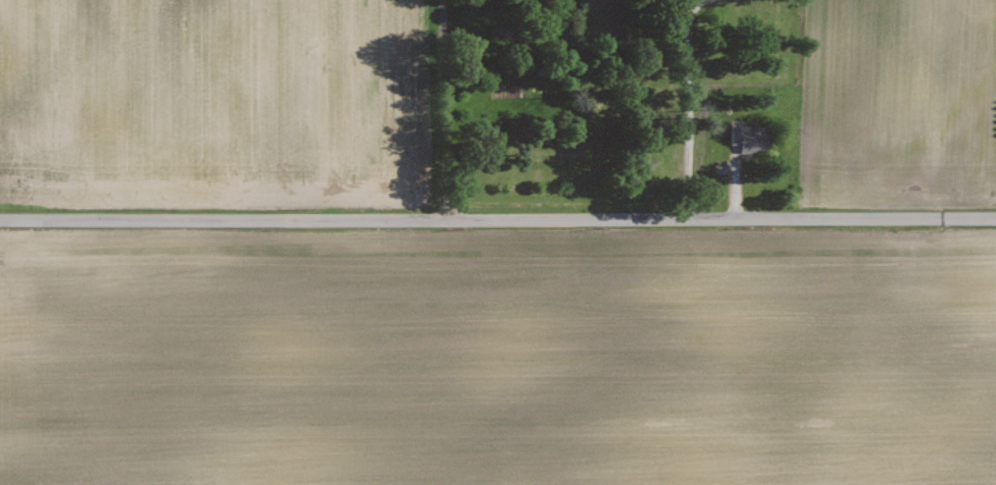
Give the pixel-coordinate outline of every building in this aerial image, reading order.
[(731,144),(741,144),(741,152),(768,152),(768,127),(732,126),(731,144)]
